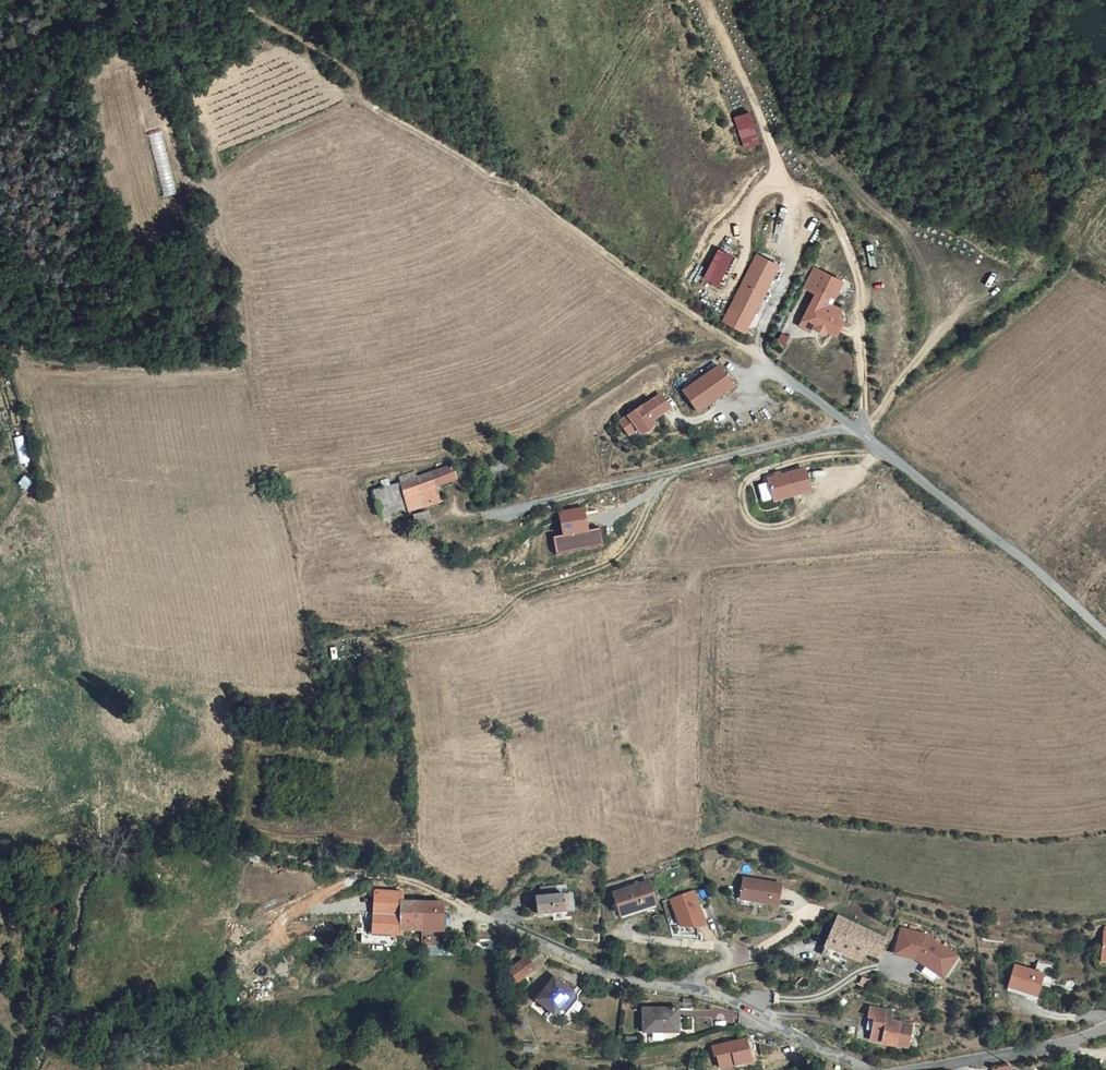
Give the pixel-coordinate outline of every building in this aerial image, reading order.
[(757,140),(746,109),(733,113),(743,145),(757,140)] [(170,182),(164,134),(155,135),(156,142),(157,142),(162,183),(170,182)] [(731,249),(718,243),(703,273),(716,279),(731,249)] [(750,311),(776,259),(754,248),(728,300),(750,311)] [(841,313),(839,304),(840,302),(831,298),(839,281),(810,267),(801,284),(812,289),(822,294),(812,315),(823,320),(824,325),(834,329),(841,313)] [(812,315),(822,294),(812,289),(805,305),(807,306),(803,315),(810,319),(813,320),(812,323),(822,328),(824,325),(823,320),(812,315)] [(807,324),(810,319),(803,315),(807,306),(805,305),(797,320),(807,324)] [(694,408),(731,383),(716,361),(679,387),(694,408)] [(667,404),(657,390),(649,396),(659,410),(667,404)] [(659,410),(649,396),(638,403),(638,402),(616,417),(629,435),(638,429),(641,434),(648,429),(650,420),(648,417),(659,410)] [(25,435),(14,437),(18,465),(29,463),(25,435)] [(454,491),(448,478),(469,468),(467,464),(463,456),(412,479),(424,505),(444,497),(448,505),(458,501),(457,497),(463,495),(460,489),(454,491)] [(489,465),(474,475),(479,482),(494,473),(489,465)] [(809,488),(803,465),(766,476),(772,498),(809,488)] [(374,489),(379,508),(385,507),(386,514),(407,509),(402,483),(374,489)] [(559,512),(563,536),(554,537),(557,553),(603,544),(600,529),(589,531),(584,507),(559,512)] [(661,894),(653,874),(618,886),(625,905),(661,894)] [(790,881),(750,875),(747,895),(787,901),(790,881)] [(544,897),(571,896),(571,882),(543,883),(544,897)] [(701,885),(678,891),(686,920),(703,922),(709,915),(701,885)] [(375,915),(403,917),(404,903),(404,894),(377,892),(375,915)] [(442,933),(444,906),(404,903),(403,917),(375,915),(374,933),(401,935),(402,930),(442,933)] [(878,926),(843,909),(830,940),(850,948),(867,955),(871,946),(878,926)] [(932,926),(907,921),(902,946),(925,952),(931,955),(932,953),(936,956),(935,958),(949,966),(957,964),(967,947),(932,926)] [(891,931),(878,926),(871,946),(883,950),(891,931)] [(371,940),(371,946),(392,949),(393,943),(371,940)] [(846,957),(850,948),(830,940),(826,948),(846,957)] [(534,967),(526,956),(508,969),(516,980),(534,967)] [(1023,960),(1016,981),(1044,990),(1051,969),(1023,960)] [(897,981),(889,978),(887,984),(894,986),(897,981)] [(537,1001),(551,1013),(563,999),(566,1002),(573,994),(554,979),(537,1001)] [(658,1027),(658,1022),(677,1023),(678,1003),(639,1000),(638,1026),(658,1027)] [(899,1004),(877,1000),(876,1009),(881,1010),(878,1031),(914,1038),(918,1017),(897,1013),(899,1004)] [(715,1056),(718,1056),(721,1067),(751,1061),(746,1038),(712,1046),(715,1056)]
